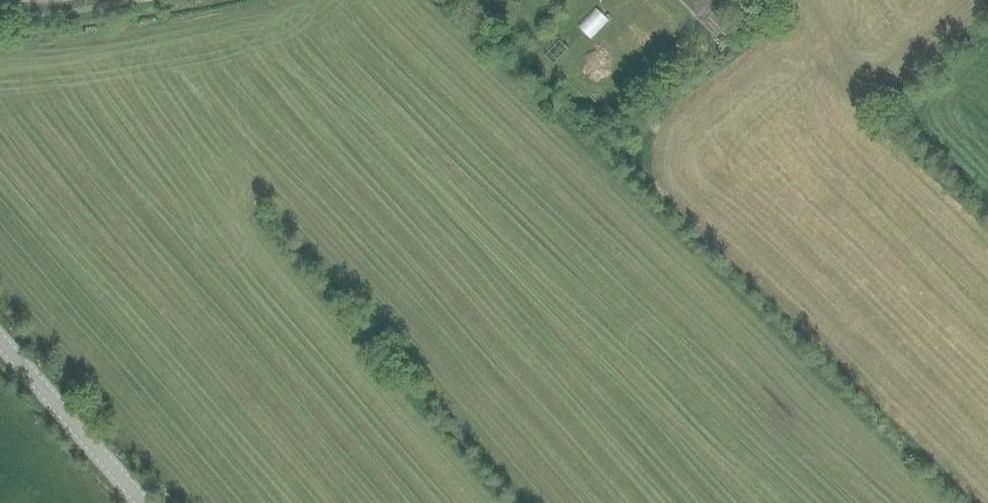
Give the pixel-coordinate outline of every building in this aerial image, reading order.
[(580,23),(593,37),(612,18),(600,5),(580,23)]
